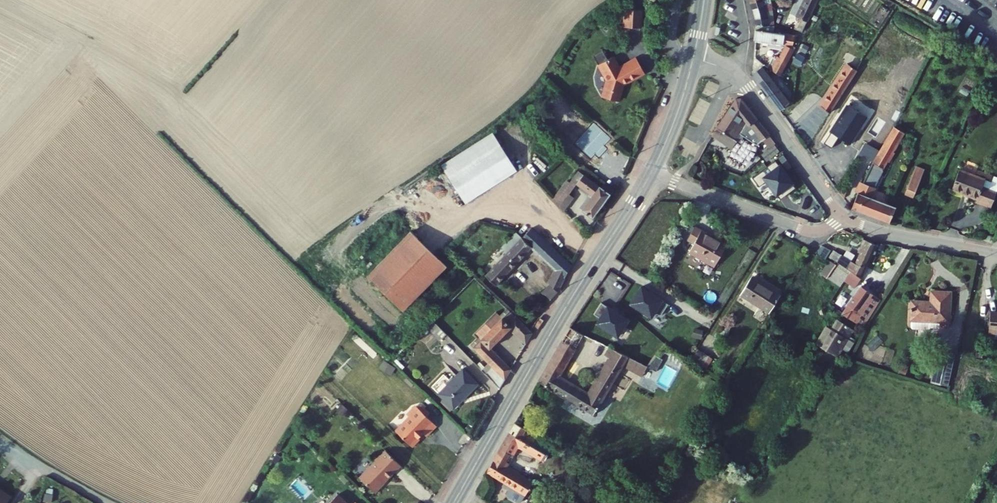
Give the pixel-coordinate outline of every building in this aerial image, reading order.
[(772,0),(765,0),(752,3),(754,23),(773,25),(779,26),(772,0)] [(819,0),(802,0),(793,15),(806,23),(819,0)] [(617,27),(633,27),(632,9),(616,10),(617,27)] [(772,29),(773,25),(754,23),(752,38),(787,44),(770,71),(777,76),(794,45),(791,44),(793,33),(772,29)] [(597,62),(606,57),(602,50),(593,55),(597,62)] [(796,53),(792,62),(799,66),(804,56),(796,53)] [(856,56),(852,61),(848,58),(817,99),(827,107),(862,61),(856,56)] [(602,75),(603,74),(608,81),(606,89),(605,89),(603,99),(617,102),(621,84),(624,82),(623,80),(628,77),(629,79),(641,70),(633,58),(616,70),(608,58),(596,67),(602,75)] [(779,100),(754,69),(746,76),(774,110),(779,106),(779,100)] [(760,144),(767,139),(736,103),(732,104),(715,133),(727,140),(737,123),(758,146),(760,144)] [(874,182),(902,127),(891,121),(861,175),(874,182)] [(727,140),(715,133),(711,142),(731,153),(742,134),(755,149),(758,146),(737,123),(727,140)] [(500,174),(475,138),(434,166),(458,202),(500,174)] [(785,153),(767,139),(760,144),(779,158),(785,153)] [(916,158),(905,186),(913,189),(924,161),(916,158)] [(994,201),(996,192),(996,170),(994,176),(961,164),(959,171),(963,173),(959,186),(979,193),(978,196),(994,201)] [(954,184),(959,186),(963,173),(959,171),(954,184)] [(580,215),(588,224),(608,201),(578,172),(569,182),(577,189),(591,202),(580,215)] [(856,185),(870,190),(874,182),(861,175),(858,181),(856,185)] [(569,182),(566,185),(574,192),(577,189),(569,182)] [(574,192),(566,185),(551,202),(563,215),(573,202),(569,199),(574,192)] [(851,201),(891,215),(896,199),(870,190),(856,185),(851,201)] [(714,239),(682,221),(673,235),(680,239),(676,248),(701,262),(714,239)] [(406,231),(364,277),(401,311),(443,264),(406,231)] [(547,297),(566,266),(526,231),(517,241),(511,235),(476,273),(495,290),(529,252),(550,271),(539,290),(547,297)] [(827,260),(855,275),(871,244),(859,237),(847,261),(831,252),(827,260)] [(761,312),(774,294),(745,275),(733,293),(761,312)] [(840,310),(859,323),(862,317),(855,312),(869,291),(858,284),(840,310)] [(658,303),(634,287),(622,305),(646,321),(658,303)] [(904,320),(942,326),(947,295),(930,292),(928,303),(907,300),(904,320)] [(618,314),(595,298),(583,317),(607,332),(618,314)] [(983,310),(980,335),(988,336),(989,332),(996,333),(996,312),(983,310)] [(502,326),(521,343),(528,332),(507,313),(499,322),(490,314),(461,345),(485,367),(499,380),(506,368),(483,347),(502,326)] [(834,316),(825,331),(839,340),(848,325),(834,316)] [(616,364),(621,354),(562,324),(532,380),(587,413),(594,403),(600,406),(603,401),(597,396),(608,378),(613,382),(619,373),(613,369),(598,361),(579,392),(552,375),(571,341),(601,356),(616,364)] [(825,331),(817,342),(831,351),(839,340),(825,331)] [(693,342),(685,355),(687,357),(696,344),(693,342)] [(705,350),(696,344),(687,357),(696,363),(705,350)] [(941,349),(931,346),(924,372),(933,375),(941,349)] [(641,364),(621,354),(616,364),(636,374),(641,364)] [(658,370),(661,357),(652,355),(649,367),(658,370)] [(613,369),(616,364),(601,356),(598,361),(613,369)] [(518,357),(511,368),(517,372),(524,361),(518,357)] [(383,360),(379,368),(391,375),(395,367),(383,360)] [(490,381),(505,395),(499,380),(485,367),(490,381)] [(437,395),(452,409),(473,386),(458,372),(437,395)] [(322,389),(318,394),(328,404),(333,399),(322,389)] [(532,409),(533,407),(533,405),(532,403),(527,400),(523,407),(528,410),(530,410),(532,409)] [(404,414),(391,428),(407,444),(415,436),(413,435),(418,431),(421,434),(431,423),(422,414),(423,413),(423,412),(423,411),(423,410),(422,408),(416,402),(413,406),(412,405),(409,405),(403,410),(404,414)] [(594,403),(587,413),(594,417),(600,406),(594,403)] [(539,456),(547,441),(509,418),(490,451),(501,458),(511,440),(539,456)] [(355,476),(370,490),(383,477),(382,476),(388,470),(389,470),(396,463),(381,449),(376,454),(375,453),(370,458),(371,459),(355,476)] [(498,463),(501,458),(490,451),(482,466),(499,476),(496,481),(502,484),(500,488),(501,491),(512,498),(515,497),(526,478),(518,474),(498,463)] [(528,456),(518,474),(526,478),(536,461),(528,456)] [(17,491),(0,480),(0,502),(9,502),(17,491)] [(321,502),(345,502),(332,491),(321,502)]
